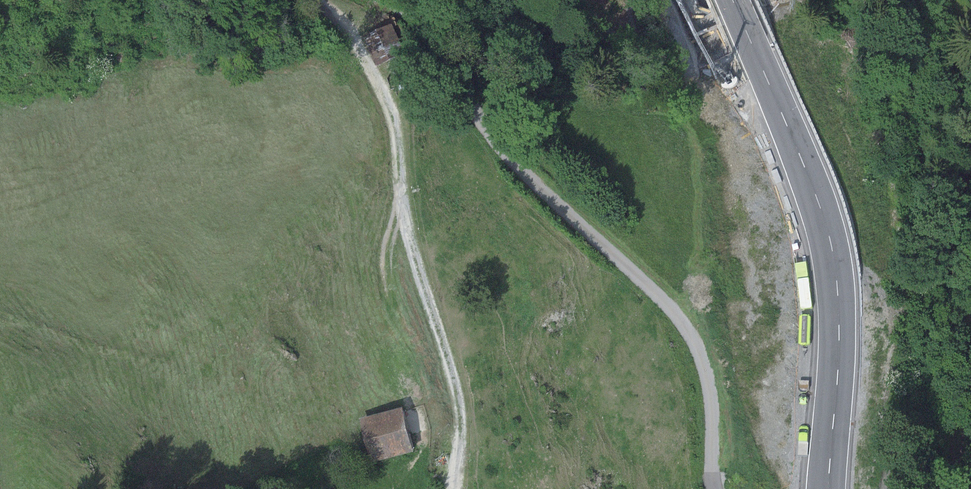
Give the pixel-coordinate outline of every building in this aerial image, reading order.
[(411,411),(365,421),(376,466),(421,455),(411,411)]
